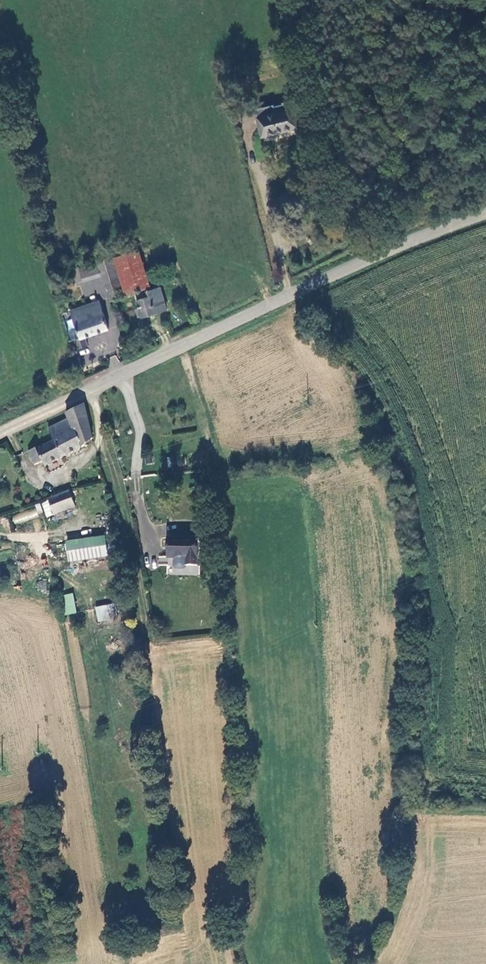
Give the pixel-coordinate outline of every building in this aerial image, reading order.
[(276,105),(258,110),(266,137),(302,126),(296,108),(303,106),(302,104),(301,103),(301,102),(300,102),(299,100),(297,100),(294,99),(285,102),(286,104),(277,106),(276,106),(276,105)] [(97,262),(113,257),(125,295),(151,286),(139,248),(134,250),(131,240),(103,249),(102,245),(93,248),(97,262)] [(113,257),(97,262),(109,300),(125,295),(113,257)] [(97,264),(79,270),(83,281),(101,275),(97,264)] [(135,300),(141,318),(167,310),(160,287),(141,293),(143,298),(135,300)] [(99,300),(70,310),(80,336),(74,338),(78,348),(88,345),(86,338),(108,329),(99,300)] [(109,358),(113,368),(120,365),(116,355),(109,358)] [(93,438),(86,403),(66,413),(69,419),(49,428),(54,440),(37,448),(36,447),(28,452),(35,465),(43,461),(46,466),(81,449),(93,438)] [(70,490),(48,499),(49,501),(54,514),(76,506),(70,490)] [(54,514),(49,501),(43,503),(49,517),(54,514)] [(11,516),(15,525),(37,515),(34,507),(11,516)] [(106,536),(68,543),(71,560),(109,554),(106,536)] [(199,537),(169,537),(169,574),(200,575),(199,537)] [(62,595),(67,615),(77,613),(72,593),(62,595)] [(98,608),(101,621),(121,616),(118,603),(98,608)]
